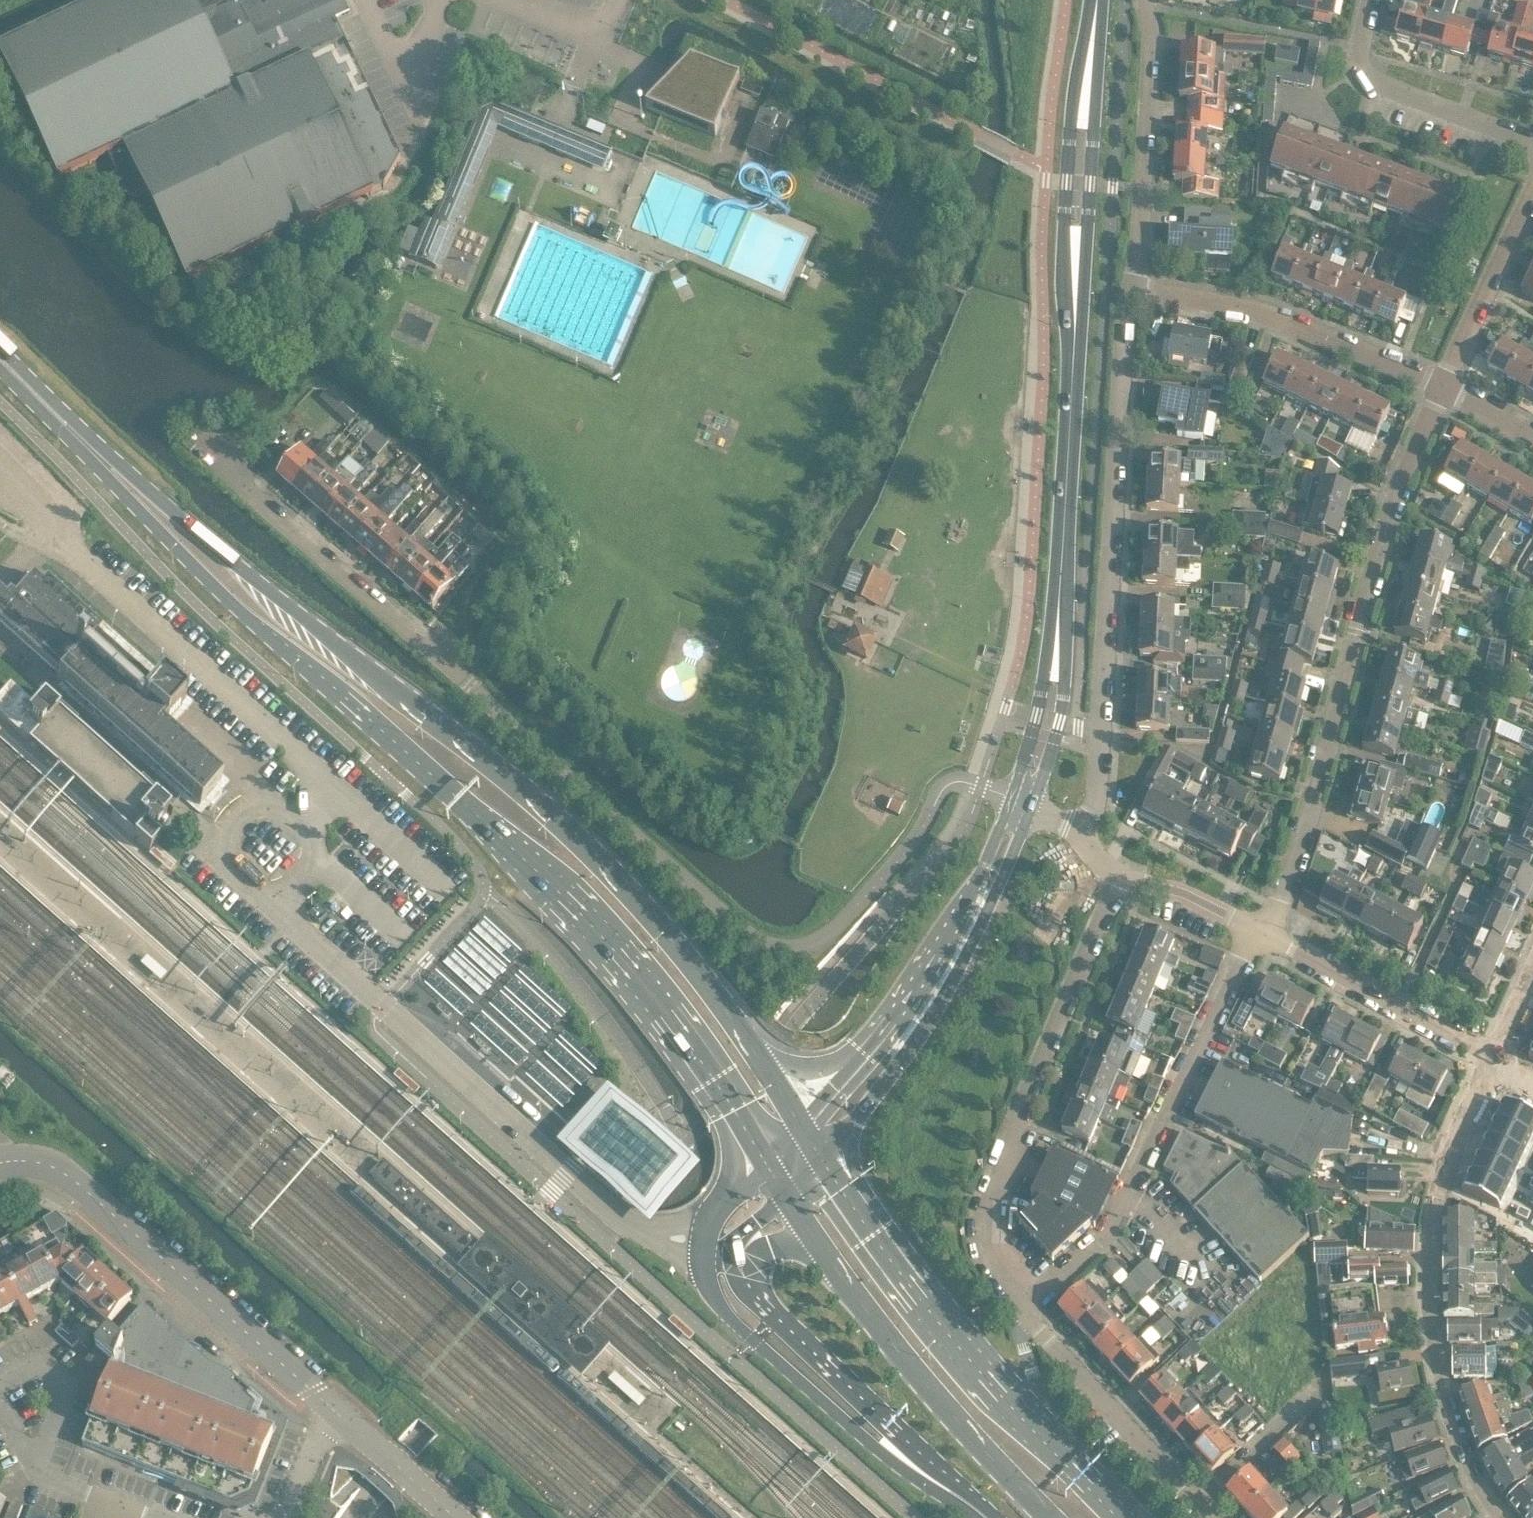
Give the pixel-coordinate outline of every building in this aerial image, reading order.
[(228,0),(96,0),(0,45),(0,48),(61,176),(108,153),(107,152),(235,92),(231,83),(255,72),(222,3),(228,0)] [(222,3),(255,72),(231,83),(235,92),(107,152),(108,153),(129,198),(147,190),(189,279),(385,186),(384,184),(400,156),(395,143),(334,15),(323,21),(315,3),(310,5),(307,0),(228,0),(222,3)] [(1331,17),(1333,18),(1337,0),(1284,0),(1283,3),(1298,6),(1298,10),(1314,14),(1313,20),(1329,23),(1331,17)] [(1419,42),(1427,13),(1430,0),(1419,0),(1417,10),(1404,6),(1395,35),(1419,42)] [(1419,42),(1441,49),(1450,20),(1455,0),(1445,0),(1440,17),(1427,13),(1419,42)] [(1487,54),(1511,61),(1528,5),(1527,5),(1517,2),(1509,29),(1496,25),(1499,15),(1488,11),(1479,43),(1490,46),(1487,54)] [(1528,35),(1532,20),(1532,5),(1527,3),(1527,5),(1528,5),(1511,61),(1532,68),(1532,37),(1528,35)] [(1395,18),(1398,8),(1388,5),(1385,15),(1395,18)] [(1479,43),(1488,11),(1478,8),(1472,26),(1450,20),(1441,49),(1465,56),(1470,40),(1479,43)] [(1182,47),(1181,71),(1213,74),(1231,75),(1231,64),(1223,64),(1224,52),(1263,54),(1264,39),(1223,36),(1222,49),(1215,49),(1182,47)] [(1318,42),(1309,40),(1308,46),(1317,48),(1318,42)] [(1296,64),(1298,50),(1276,46),(1274,60),(1296,64)] [(656,94),(645,107),(661,113),(715,135),(739,75),(738,74),(737,78),(689,59),(663,89),(663,90),(658,95),(656,94)] [(1275,76),(1276,70),(1265,68),(1265,79),(1274,79),(1275,76)] [(1303,69),(1302,75),(1304,76),(1312,77),(1313,71),(1303,69)] [(1276,70),(1275,76),(1280,77),(1280,81),(1283,81),(1285,72),(1276,70)] [(1187,112),(1222,114),(1223,98),(1211,97),(1213,74),(1181,71),(1179,95),(1189,96),(1187,112)] [(1285,72),(1283,81),(1293,83),(1295,74),(1285,72)] [(1295,74),(1293,83),(1302,85),(1304,76),(1302,75),(1295,74)] [(1304,76),(1302,85),(1310,87),(1312,77),(1304,76)] [(762,87),(743,78),(739,87),(758,95),(762,87)] [(603,166),(611,147),(494,100),(478,106),(432,220),(424,217),(409,255),(435,266),(494,121),(603,166)] [(1262,113),(1272,113),(1272,106),(1263,105),(1262,113)] [(1261,117),(1262,107),(1252,107),(1251,117),(1261,117)] [(746,148),(774,159),(788,123),(760,111),(746,148)] [(1205,155),(1207,129),(1221,130),(1222,114),(1187,112),(1186,128),(1177,127),(1175,153),(1205,155)] [(1262,113),(1261,121),(1271,121),(1272,113),(1262,113)] [(1281,179),(1297,185),(1314,139),(1284,128),(1270,165),(1285,170),(1281,179)] [(1315,182),(1329,187),(1343,150),(1314,139),(1297,185),(1312,191),(1315,182)] [(1340,201),(1355,207),(1372,161),(1343,150),(1329,187),(1343,192),(1340,201)] [(1203,181),(1205,155),(1175,153),(1174,179),(1183,180),(1182,195),(1216,198),(1217,182),(1203,181)] [(1374,203),(1388,209),(1401,171),(1372,161),(1355,207),(1370,212),(1374,203)] [(1413,228),(1430,182),(1401,171),(1388,209),(1402,214),(1398,223),(1413,228)] [(1446,230),(1460,193),(1430,182),(1413,228),(1429,234),(1432,225),(1446,230)] [(1169,248),(1169,253),(1232,257),(1234,234),(1230,234),(1231,220),(1231,211),(1213,210),(1185,208),(1184,231),(1170,231),(1170,236),(1173,236),(1169,248)] [(610,228),(606,237),(615,241),(619,231),(610,228)] [(1271,275),(1292,283),(1303,256),(1299,255),(1287,250),(1291,239),(1284,236),(1279,247),(1282,248),(1271,275)] [(1323,265),(1320,263),(1307,258),(1312,247),(1304,244),(1299,255),(1303,256),(1292,283),(1313,292),(1323,265)] [(1324,252),(1320,263),(1323,265),(1313,292),(1333,300),(1344,273),(1340,271),(1328,267),(1333,255),(1324,252)] [(1333,300),(1354,308),(1364,281),(1361,279),(1349,275),(1353,263),(1345,260),(1340,271),(1344,273),(1333,300)] [(1354,308),(1374,316),(1385,289),(1381,288),(1368,283),(1373,271),(1365,268),(1361,279),(1364,281),(1354,308)] [(1532,270),(1521,292),(1532,298),(1532,271),(1532,270)] [(1405,297),(1389,291),(1394,279),(1386,276),(1381,288),(1385,289),(1374,316),(1394,324),(1405,297)] [(1168,357),(1205,363),(1209,336),(1173,329),(1168,357)] [(1506,379),(1520,353),(1524,355),(1530,345),(1522,340),(1516,351),(1501,342),(1486,368),(1506,379)] [(1229,383),(1242,387),(1253,351),(1240,347),(1229,383)] [(1524,390),(1532,375),(1532,361),(1524,355),(1520,353),(1506,379),(1524,390)] [(1274,390),(1284,395),(1298,365),(1275,354),(1261,384),(1274,390)] [(1306,405),(1320,376),(1298,365),(1284,395),(1306,405)] [(1199,381),(1214,384),(1215,374),(1200,371),(1199,381)] [(1524,390),(1532,395),(1532,375),(1524,390)] [(1320,376),(1306,405),(1329,416),(1343,387),(1320,376)] [(1207,401),(1235,406),(1238,388),(1214,384),(1199,381),(1197,381),(1194,397),(1161,392),(1156,422),(1177,426),(1176,435),(1200,439),(1207,401)] [(1365,397),(1343,387),(1329,416),(1351,427),(1365,397)] [(332,394),(325,402),(335,411),(342,403),(332,394)] [(1257,397),(1251,407),(1261,413),(1267,403),(1257,397)] [(1365,397),(1351,427),(1374,438),(1379,429),(1382,421),(1388,408),(1365,397)] [(335,411),(350,425),(353,421),(355,419),(357,416),(342,403),(335,411)] [(369,436),(374,429),(375,428),(359,414),(357,416),(355,419),(357,421),(355,424),(369,436)] [(1292,432),(1298,422),(1288,416),(1282,426),(1292,432)] [(1382,421),(1379,429),(1386,432),(1390,425),(1382,421)] [(1285,451),(1290,441),(1289,441),(1270,430),(1267,428),(1258,457),(1283,460),(1285,451)] [(1291,440),(1301,446),(1307,434),(1297,428),(1291,440)] [(369,436),(365,440),(380,453),(389,444),(389,443),(374,429),(369,436)] [(325,453),(295,487),(311,501),(333,475),(340,467),(349,457),(353,452),(337,439),(331,446),(325,453)] [(284,468),(279,474),(295,487),(325,453),(331,446),(324,440),(310,455),(302,448),(288,463),(287,462),(283,466),(284,468)] [(1335,458),(1341,448),(1331,442),(1326,452),(1335,458)] [(1465,485),(1481,457),(1459,444),(1443,472),(1465,485)] [(1341,448),(1335,458),(1345,464),(1351,454),(1341,448)] [(1147,460),(1146,486),(1178,487),(1192,488),(1193,464),(1220,465),(1220,453),(1187,452),(1187,463),(1179,462),(1147,460)] [(379,453),(370,463),(374,467),(383,456),(380,453),(379,453)] [(333,475),(311,501),(326,514),(355,480),(362,472),(364,470),(349,457),(340,467),(333,475)] [(1486,498),(1503,470),(1481,457),(1465,485),(1486,498)] [(1307,504),(1343,514),(1350,488),(1334,484),(1338,469),(1326,463),(1317,459),(1306,501),(1308,502),(1307,504)] [(355,480),(326,514),(341,527),(363,501),(354,494),(373,472),(374,467),(370,463),(364,470),(362,472),(355,480)] [(1486,498),(1508,510),(1524,483),(1503,470),(1486,498)] [(1276,474),(1265,473),(1264,486),(1275,487),(1276,474)] [(1524,483),(1508,510),(1530,524),(1532,519),(1532,488),(1524,483)] [(363,533),(356,541),(371,554),(378,546),(394,528),(385,520),(410,492),(403,486),(397,494),(392,499),(363,533)] [(1177,512),(1178,487),(1146,486),(1145,511),(1177,512)] [(363,501),(341,527),(356,541),(363,533),(392,499),(397,494),(390,487),(385,493),(379,500),(371,493),(363,501)] [(1426,512),(1436,518),(1444,505),(1434,499),(1426,512)] [(1436,518),(1449,526),(1462,506),(1451,500),(1447,507),(1444,505),(1436,518)] [(1302,525),(1309,527),(1308,529),(1338,536),(1343,514),(1307,504),(1302,525)] [(426,507),(415,519),(422,525),(433,513),(426,507)] [(393,559),(386,567),(401,580),(431,546),(424,540),(443,517),(435,510),(433,513),(422,525),(393,559)] [(1231,526),(1264,527),(1264,513),(1232,511),(1231,526)] [(378,546),(371,554),(386,567),(393,559),(422,525),(415,519),(402,535),(394,528),(378,546)] [(1298,542),(1302,530),(1269,520),(1266,532),(1298,542)] [(1264,527),(1231,526),(1230,536),(1264,538),(1264,527)] [(1487,539),(1497,545),(1504,531),(1495,526),(1487,539)] [(897,551),(903,536),(888,529),(881,545),(897,551)] [(1191,535),(1175,534),(1144,533),(1143,559),(1187,561),(1187,562),(1197,563),(1198,551),(1190,551),(1191,535)] [(431,546),(401,580),(417,593),(461,543),(454,537),(439,553),(431,546)] [(1419,538),(1413,562),(1443,571),(1444,570),(1460,575),(1460,574),(1466,576),(1466,577),(1481,581),(1483,569),(1463,564),(1463,562),(1447,557),(1450,546),(1419,538)] [(1497,545),(1487,539),(1479,553),(1489,558),(1492,553),(1497,545)] [(461,543),(417,593),(430,605),(429,607),(433,610),(435,607),(433,606),(455,581),(468,566),(460,558),(468,549),(461,543)] [(1498,563),(1501,558),(1492,553),(1489,558),(1498,563)] [(1532,571),(1532,554),(1525,568),(1532,572),(1532,571)] [(1306,558),(1303,570),(1290,566),(1286,580),(1300,583),(1331,592),(1338,566),(1306,558)] [(1173,586),(1173,573),(1186,573),(1187,562),(1187,561),(1143,559),(1142,584),(1173,586)] [(1280,565),(1265,561),(1262,573),(1277,577),(1280,565)] [(1406,586),(1437,595),(1443,571),(1413,562),(1406,586)] [(850,568),(843,585),(848,587),(847,590),(856,594),(855,595),(871,602),(879,605),(891,578),(867,567),(864,574),(861,572),(850,568)] [(1260,582),(1275,586),(1277,577),(1262,573),(1260,582)] [(199,804),(221,780),(161,726),(184,701),(159,679),(153,686),(95,634),(101,627),(45,577),(41,582),(32,574),(13,594),(9,591),(5,595),(0,591),(0,621),(58,674),(56,676),(199,804)] [(1481,581),(1466,577),(1464,586),(1478,590),(1481,581)] [(1293,607),(1324,616),(1331,592),(1300,583),(1293,607)] [(1211,599),(1244,601),(1245,586),(1212,584),(1211,599)] [(1406,586),(1400,610),(1431,618),(1437,595),(1406,586)] [(1524,590),(1510,587),(1506,602),(1520,607),(1524,590)] [(1262,608),(1280,609),(1281,598),(1263,597),(1262,608)] [(1244,601),(1211,599),(1211,608),(1244,610),(1244,601)] [(1141,606),(1139,633),(1187,635),(1187,619),(1171,619),(1172,607),(1141,606)] [(1287,630),(1318,639),(1324,616),(1293,607),(1287,630)] [(1266,612),(1253,608),(1249,620),(1263,624),(1266,612)] [(1431,618),(1400,610),(1393,633),(1424,642),(1431,618)] [(1494,634),(1499,636),(1505,637),(1509,620),(1498,617),(1494,634)] [(1247,628),(1260,632),(1263,624),(1249,620),(1247,628)] [(853,629),(843,649),(864,659),(872,641),(873,638),(853,629)] [(1275,638),(1269,663),(1301,672),(1304,660),(1312,662),(1318,639),(1287,630),(1284,641),(1275,638)] [(1511,647),(1513,648),(1521,651),(1526,636),(1516,632),(1511,647)] [(1138,657),(1152,658),(1152,664),(1175,666),(1182,660),(1183,644),(1187,640),(1187,635),(1139,633),(1138,657)] [(1500,670),(1504,671),(1507,643),(1505,643),(1492,640),(1486,666),(1500,670)] [(1381,678),(1412,686),(1425,689),(1428,677),(1416,673),(1419,661),(1388,653),(1381,678)] [(1193,656),(1192,671),(1225,673),(1225,658),(1193,656)] [(1266,676),(1274,678),(1268,702),(1299,711),(1305,685),(1298,683),(1301,672),(1269,663),(1266,676)] [(1525,669),(1510,663),(1507,679),(1518,684),(1525,669)] [(1225,673),(1192,671),(1192,680),(1224,682),(1225,673)] [(1412,686),(1381,678),(1375,702),(1406,710),(1412,686)] [(1136,706),(1168,707),(1169,681),(1137,679),(1136,706)] [(1247,684),(1234,680),(1231,692),(1244,695),(1247,684)] [(149,849),(158,839),(155,834),(160,829),(154,825),(169,808),(42,696),(33,705),(9,683),(0,694),(0,715),(28,741),(27,742),(110,817),(149,851),(150,850),(149,849)] [(1452,686),(1439,683),(1436,692),(1450,696),(1452,686)] [(1228,700),(1242,704),(1244,695),(1231,692),(1228,700)] [(1436,692),(1434,702),(1447,705),(1450,696),(1436,692)] [(1261,726),(1292,735),(1299,711),(1268,702),(1261,726)] [(1375,702),(1368,726),(1399,734),(1411,737),(1417,713),(1406,710),(1375,702)] [(1506,703),(1500,715),(1510,720),(1515,708),(1506,703)] [(1167,732),(1168,707),(1136,706),(1135,730),(1167,732)] [(1202,718),(1215,719),(1218,707),(1202,706),(1202,718)] [(1495,732),(1518,743),(1520,739),(1524,731),(1498,719),(1495,732)] [(1261,726),(1255,750),(1286,759),(1292,735),(1261,726)] [(1393,757),(1399,734),(1368,726),(1362,749),(1393,757)] [(1466,726),(1460,750),(1482,755),(1489,732),(1466,726)] [(1175,740),(1177,740),(1208,742),(1209,730),(1176,728),(1175,740)] [(1234,731),(1222,728),(1218,740),(1230,744),(1234,731)] [(1524,731),(1520,739),(1518,743),(1532,749),(1532,735),(1524,731)] [(1212,760),(1225,764),(1230,744),(1218,740),(1212,760)] [(1192,770),(1196,763),(1164,746),(1149,772),(1161,779),(1172,759),(1192,770)] [(1280,781),(1286,759),(1255,750),(1249,773),(1280,781)] [(1490,753),(1482,778),(1493,782),(1503,759),(1490,753)] [(1402,767),(1439,777),(1442,765),(1425,760),(1425,759),(1406,754),(1402,767)] [(1196,763),(1192,770),(1190,775),(1199,780),(1206,768),(1196,763)] [(1364,771),(1358,796),(1387,803),(1391,788),(1401,790),(1404,782),(1364,771)] [(1457,782),(1469,785),(1472,775),(1460,772),(1457,782)] [(1233,798),(1240,786),(1230,781),(1224,793),(1233,798)] [(1164,823),(1178,796),(1156,784),(1141,812),(1164,823)] [(1240,786),(1233,798),(1243,803),(1250,791),(1240,786)] [(1473,802),(1474,802),(1476,803),(1475,804),(1485,808),(1486,806),(1491,795),(1478,789),(1473,802)] [(906,801),(893,795),(887,808),(899,814),(906,801)] [(1164,823),(1186,835),(1200,807),(1178,796),(1164,823)] [(1347,818),(1351,819),(1381,827),(1387,803),(1358,796),(1356,803),(1350,804),(1347,818)] [(1200,807),(1186,835),(1208,846),(1227,810),(1216,804),(1211,813),(1200,807)] [(1468,824),(1478,829),(1482,820),(1492,824),(1498,812),(1486,806),(1485,808),(1475,804),(1470,816),(1468,824)] [(1247,826),(1236,820),(1238,816),(1227,810),(1208,846),(1230,858),(1235,847),(1256,857),(1266,838),(1257,833),(1267,815),(1255,809),(1247,826)] [(1435,848),(1435,847),(1440,837),(1418,827),(1413,838),(1435,848)] [(1532,855),(1532,831),(1525,827),(1520,839),(1511,835),(1503,854),(1528,866),(1532,855)] [(1371,832),(1364,846),(1401,865),(1403,859),(1407,851),(1371,832)] [(1430,858),(1435,848),(1413,838),(1408,848),(1430,858)] [(1482,868),(1487,856),(1491,848),(1472,839),(1463,860),(1482,868)] [(1408,848),(1407,851),(1403,859),(1425,869),(1430,858),(1408,848)] [(1532,887),(1532,884),(1532,878),(1525,874),(1528,866),(1503,854),(1496,869),(1505,873),(1498,888),(1525,901),(1529,903),(1532,894),(1532,887)] [(1373,855),(1366,867),(1375,873),(1382,860),(1373,855)] [(1334,911),(1342,916),(1356,887),(1363,875),(1352,869),(1345,881),(1334,875),(1317,908),(1331,916),(1334,911)] [(1401,886),(1410,891),(1417,878),(1407,873),(1401,886)] [(1305,889),(1317,896),(1324,884),(1312,877),(1305,889)] [(1417,878),(1410,891),(1420,896),(1426,883),(1417,878)] [(1463,883),(1457,896),(1467,901),(1473,888),(1463,883)] [(1356,887),(1342,916),(1363,927),(1378,899),(1356,887)] [(1498,888),(1488,910),(1487,911),(1515,924),(1525,901),(1498,888)] [(1457,896),(1452,908),(1462,912),(1467,901),(1457,896)] [(1400,910),(1378,899),(1363,927),(1385,939),(1400,910)] [(309,914),(318,922),(327,913),(317,905),(309,914)] [(1504,946),(1515,924),(1487,911),(1488,910),(1478,905),(1473,915),(1483,920),(1478,932),(1477,934),(1504,946)] [(1385,939),(1407,950),(1422,922),(1400,910),(1385,939)] [(1173,941),(1146,929),(1142,927),(1135,943),(1140,945),(1137,952),(1164,963),(1175,968),(1179,958),(1168,953),(1173,941)] [(1436,941),(1446,946),(1452,932),(1442,927),(1436,941)] [(1473,943),(1467,956),(1494,968),(1504,946),(1477,934),(1478,932),(1469,928),(1464,939),(1473,943)] [(1446,946),(1436,941),(1425,964),(1435,969),(1446,946)] [(1225,953),(1205,945),(1199,959),(1219,968),(1225,953)] [(1154,986),(1164,963),(1137,952),(1127,975),(1154,986)] [(1494,968),(1467,956),(1456,979),(1484,992),(1494,968)] [(1202,979),(1212,984),(1217,972),(1206,968),(1202,979)] [(1117,998),(1144,1010),(1154,986),(1127,975),(1117,998)] [(1212,984),(1202,979),(1201,980),(1192,976),(1187,988),(1206,996),(1212,984)] [(1238,1039),(1242,1031),(1256,1006),(1278,1017),(1291,991),(1270,980),(1259,999),(1248,993),(1231,1025),(1227,1034),(1238,1039)] [(1313,1003),(1291,991),(1278,1017),(1299,1029),(1313,1003)] [(1135,1031),(1144,1010),(1117,998),(1108,1020),(1135,1031)] [(1179,1025),(1189,1029),(1195,1016),(1175,1008),(1170,1020),(1180,1024),(1179,1025)] [(1322,1041),(1333,1047),(1318,1074),(1307,1067),(1300,1081),(1321,1091),(1322,1088),(1325,1090),(1345,1053),(1359,1027),(1336,1015),(1322,1041)] [(1189,1029),(1179,1025),(1175,1037),(1184,1041),(1189,1029)] [(1384,1042),(1380,1039),(1380,1038),(1359,1027),(1345,1053),(1366,1065),(1368,1062),(1372,1065),(1384,1042)] [(1099,1039),(1090,1062),(1129,1078),(1142,1046),(1114,1035),(1110,1044),(1099,1039)] [(1247,1046),(1259,1052),(1264,1042),(1252,1036),(1247,1046)] [(1259,1052),(1258,1054),(1257,1056),(1279,1067),(1286,1054),(1264,1042),(1259,1052)] [(1411,1088),(1425,1062),(1403,1050),(1389,1076),(1410,1087),(1411,1088)] [(1090,1062),(1080,1085),(1108,1096),(1114,1099),(1119,1086),(1125,1089),(1129,1078),(1090,1062)] [(1450,1077),(1446,1075),(1447,1073),(1425,1062),(1411,1088),(1410,1087),(1405,1097),(1427,1109),(1433,1099),(1433,1100),(1437,1093),(1440,1095),(1450,1077)] [(1311,1108),(1221,1064),(1195,1117),(1309,1174),(1321,1155),(1349,1154),(1353,1104),(1325,1090),(1322,1088),(1321,1091),(1316,1101),(1314,1101),(1311,1108)] [(1,1085),(5,1088),(14,1078),(1,1067),(0,1068),(0,1083),(1,1085)] [(1148,1086),(1151,1087),(1158,1091),(1163,1079),(1153,1074),(1148,1086)] [(1332,1078),(1325,1090),(1336,1095),(1342,1083),(1332,1078)] [(1385,1083),(1375,1078),(1360,1105),(1371,1110),(1385,1083)] [(1099,1119),(1108,1096),(1080,1085),(1071,1108),(1099,1119)] [(1143,1099),(1153,1103),(1158,1091),(1151,1087),(1148,1086),(1143,1099)] [(700,1169),(618,1096),(607,1087),(572,1126),(558,1143),(578,1161),(649,1225),(700,1169)] [(1494,1118),(1532,1136),(1532,1133),(1532,1114),(1503,1100),(1494,1118)] [(625,1200),(588,1167),(587,1169),(624,1202),(632,1207),(640,1209),(650,1211),(663,1212),(671,1211),(682,1207),(692,1202),(701,1194),(707,1186),(712,1177),(714,1169),(716,1159),(716,1147),(714,1140),(709,1126),(696,1105),(695,1106),(695,1107),(700,1115),(707,1129),(709,1132),(710,1134),(712,1139),(713,1147),(714,1157),(712,1168),(709,1177),(706,1185),(700,1192),(692,1199),(683,1205),(674,1208),(667,1211),(655,1210),(648,1210),(641,1208),(639,1207),(638,1207),(636,1206),(629,1203),(625,1200)] [(1071,1108),(1062,1130),(1089,1142),(1099,1119),(1071,1108)] [(1399,1111),(1393,1123),(1423,1137),(1428,1125),(1399,1111)] [(1494,1118),(1486,1136),(1524,1153),(1532,1136),(1494,1118)] [(1127,1131),(1128,1132),(1136,1135),(1141,1123),(1132,1119),(1127,1131)] [(1121,1143),(1131,1148),(1133,1143),(1136,1135),(1128,1132),(1127,1131),(1121,1143)] [(1223,1152),(1204,1143),(1181,1133),(1162,1170),(1176,1177),(1171,1187),(1258,1282),(1307,1237),(1232,1155),(1231,1156),(1228,1153),(1226,1155),(1223,1152)] [(1486,1136),(1478,1153),(1516,1171),(1524,1153),(1486,1136)] [(1094,1227),(1117,1178),(1054,1148),(1031,1196),(1042,1201),(1090,1225),(1094,1227)] [(1478,1153),(1470,1171),(1507,1188),(1516,1171),(1478,1153)] [(1400,1195),(1401,1170),(1371,1168),(1371,1157),(1345,1156),(1345,1167),(1354,1168),(1353,1178),(1367,1179),(1366,1193),(1400,1195)] [(376,1180),(461,1256),(453,1266),(577,1377),(608,1341),(483,1232),(474,1241),(385,1162),(372,1177),(376,1180)] [(1470,1171),(1461,1189),(1499,1207),(1507,1188),(1470,1171)] [(1524,1186),(1532,1190),(1532,1179),(1529,1177),(1524,1186)] [(1052,1260),(1090,1225),(1042,1201),(1019,1222),(1052,1260)] [(1446,1214),(1444,1214),(1444,1234),(1473,1233),(1473,1223),(1477,1223),(1478,1208),(1460,1201),(1455,1214),(1446,1214)] [(1516,1204),(1512,1213),(1526,1220),(1531,1210),(1516,1204)] [(1375,1210),(1366,1207),(1364,1250),(1413,1253),(1414,1230),(1398,1229),(1399,1221),(1375,1210)] [(1317,1215),(1310,1216),(1314,1239),(1323,1238),(1319,1214),(1317,1215)] [(56,1239),(60,1245),(63,1243),(66,1226),(53,1233),(56,1239)] [(1473,1233),(1444,1234),(1445,1254),(1474,1253),(1474,1254),(1496,1253),(1496,1252),(1496,1243),(1495,1243),(1473,1243),(1473,1233)] [(42,1247),(22,1258),(40,1290),(59,1280),(62,1249),(56,1239),(42,1247)] [(1315,1264),(1329,1263),(1347,1262),(1346,1243),(1314,1245),(1315,1264)] [(62,1249),(59,1280),(74,1294),(99,1266),(82,1251),(75,1260),(62,1249)] [(1474,1253),(1445,1254),(1445,1276),(1495,1274),(1495,1269),(1495,1263),(1474,1263),(1474,1254),(1474,1253)] [(22,1258),(3,1269),(22,1301),(25,1299),(40,1290),(22,1258)] [(1112,1258),(1103,1266),(1113,1277),(1121,1285),(1129,1278),(1122,1269),(1112,1258)] [(1147,1260),(1137,1270),(1152,1286),(1162,1277),(1147,1260)] [(1374,1277),(1375,1287),(1407,1285),(1405,1265),(1378,1267),(1377,1262),(1341,1265),(1343,1283),(1367,1281),(1367,1277),(1374,1277)] [(1331,1265),(1317,1266),(1318,1290),(1332,1289),(1331,1265)] [(99,1266),(74,1294),(91,1308),(115,1281),(99,1266)] [(0,1271),(0,1307),(3,1312),(18,1303),(22,1301),(3,1269),(0,1271)] [(1500,1269),(1495,1269),(1495,1274),(1495,1285),(1504,1285),(1503,1269),(1500,1269)] [(1137,1270),(1129,1278),(1144,1294),(1144,1293),(1152,1286),(1137,1270)] [(1495,1274),(1445,1276),(1446,1295),(1475,1294),(1475,1285),(1495,1285),(1495,1274)] [(1129,1278),(1121,1285),(1138,1305),(1147,1296),(1144,1293),(1144,1294),(1129,1278)] [(115,1281),(91,1308),(108,1323),(132,1295),(115,1281)] [(1058,1309),(1076,1328),(1107,1299),(1109,1298),(1098,1286),(1096,1288),(1089,1281),(1058,1309)] [(1379,1319),(1375,1287),(1354,1286),(1332,1289),(1318,1290),(1323,1326),(1333,1325),(1335,1348),(1357,1345),(1358,1352),(1376,1350),(1375,1343),(1387,1342),(1384,1318),(1379,1319)] [(112,1333),(109,1330),(88,1355),(99,1365),(103,1361),(113,1364),(82,1444),(234,1504),(249,1497),(280,1417),(232,1375),(241,1365),(161,1294),(160,1293),(158,1292),(157,1292),(155,1291),(153,1291),(152,1292),(150,1292),(149,1293),(147,1294),(146,1295),(112,1333)] [(1475,1294),(1446,1295),(1446,1316),(1447,1316),(1492,1315),(1492,1305),(1475,1306),(1475,1294)] [(1147,1296),(1138,1305),(1148,1315),(1157,1307),(1147,1296)] [(22,1301),(18,1303),(23,1313),(31,1308),(25,1299),(22,1301)] [(1093,1347),(1116,1325),(1124,1318),(1107,1299),(1076,1328),(1093,1347)] [(1525,1306),(1521,1309),(1515,1315),(1532,1329),(1532,1313),(1525,1306)] [(31,1308),(23,1313),(29,1322),(32,1320),(36,1318),(31,1308)] [(1499,1309),(1498,1319),(1509,1318),(1510,1318),(1515,1315),(1521,1309),(1515,1309),(1499,1309)] [(1174,1327),(1164,1316),(1152,1328),(1162,1339),(1174,1327)] [(1497,1319),(1448,1320),(1448,1343),(1453,1343),(1481,1343),(1490,1342),(1490,1330),(1498,1330),(1498,1328),(1498,1319),(1497,1319)] [(63,1339),(70,1332),(61,1324),(55,1331),(63,1339)] [(1093,1347),(1111,1366),(1134,1345),(1134,1344),(1116,1325),(1093,1347)] [(72,1347),(78,1340),(70,1332),(63,1339),(72,1347)] [(1129,1385),(1152,1364),(1159,1357),(1141,1338),(1134,1344),(1134,1345),(1111,1366),(1129,1385)] [(1194,1357),(1201,1351),(1191,1340),(1178,1352),(1185,1361),(1192,1355),(1194,1357)] [(1454,1378),(1485,1377),(1492,1377),(1496,1369),(1495,1348),(1453,1349),(1454,1378)] [(1380,1394),(1413,1388),(1418,1387),(1413,1362),(1408,1363),(1385,1368),(1383,1353),(1364,1357),(1366,1372),(1375,1370),(1380,1394)] [(1364,1357),(1330,1361),(1332,1380),(1366,1376),(1366,1372),(1364,1357)] [(1214,1365),(1202,1375),(1209,1383),(1221,1372),(1214,1365)] [(1140,1398),(1158,1417),(1180,1395),(1171,1385),(1177,1379),(1169,1371),(1140,1398)] [(1460,1393),(1466,1411),(1507,1398),(1505,1392),(1493,1397),(1489,1383),(1460,1393)] [(1532,1395),(1532,1393),(1529,1383),(1518,1383),(1524,1399),(1532,1395)] [(1228,1387),(1217,1397),(1224,1404),(1235,1394),(1228,1387)] [(1158,1417),(1176,1436),(1205,1409),(1187,1389),(1180,1395),(1158,1417)] [(1513,1415),(1507,1398),(1466,1411),(1473,1429),(1500,1418),(1501,1420),(1513,1415)] [(1317,1406),(1323,1454),(1341,1451),(1335,1403),(1317,1406)] [(1246,1406),(1235,1416),(1241,1424),(1253,1413),(1246,1406)] [(1176,1436),(1194,1455),(1223,1428),(1205,1409),(1176,1436)] [(1429,1418),(1414,1422),(1410,1409),(1368,1421),(1372,1436),(1386,1432),(1387,1436),(1390,1435),(1394,1450),(1404,1448),(1435,1440),(1429,1418)] [(1473,1429),(1479,1449),(1506,1438),(1505,1435),(1531,1424),(1527,1410),(1513,1415),(1501,1420),(1500,1418),(1473,1429)] [(417,1416),(396,1440),(397,1441),(398,1440),(417,1419),(419,1417),(417,1416)] [(437,1433),(419,1417),(417,1419),(435,1434),(437,1433)] [(1211,1474),(1215,1470),(1234,1453),(1232,1451),(1239,1445),(1223,1428),(1194,1455),(1211,1474)] [(1493,1476),(1532,1451),(1532,1440),(1528,1431),(1482,1458),(1493,1476)] [(416,1455),(415,1457),(416,1458),(438,1434),(437,1433),(435,1434),(416,1455)] [(1272,1448),(1290,1468),(1300,1459),(1282,1439),(1272,1448)] [(398,1440),(397,1441),(415,1457),(416,1455),(398,1440)] [(1414,1476),(1445,1465),(1437,1444),(1406,1456),(1395,1460),(1397,1464),(1400,1463),(1405,1478),(1413,1475),(1414,1476)] [(1523,1469),(1532,1463),(1532,1451),(1493,1476),(1504,1494),(1529,1478),(1523,1469)] [(330,1497),(331,1496),(337,1467),(355,1470),(364,1478),(365,1477),(356,1469),(336,1465),(329,1497),(330,1497)] [(1249,1470),(1227,1491),(1245,1510),(1267,1489),(1249,1470)] [(1410,1501),(1412,1506),(1414,1510),(1457,1491),(1448,1470),(1418,1483),(1423,1496),(1410,1501)] [(383,1495),(384,1494),(365,1477),(364,1478),(383,1495)] [(1523,1516),(1532,1506),(1532,1483),(1532,1482),(1508,1500),(1523,1516)] [(358,1487),(357,1486),(349,1497),(334,1517),(336,1517),(337,1517),(358,1487)] [(1307,1510),(1309,1508),(1316,1503),(1323,1496),(1315,1487),(1300,1501),(1307,1510)] [(1351,1502),(1353,1512),(1353,1514),(1354,1516),(1385,1500),(1379,1488),(1351,1502)] [(1245,1510),(1252,1517),(1280,1517),(1282,1516),(1284,1517),(1295,1517),(1305,1509),(1297,1501),(1286,1510),(1267,1489),(1245,1510)] [(1320,1507),(1330,1517),(1331,1517),(1346,1505),(1335,1493),(1320,1507)] [(393,1502),(384,1494),(383,1495),(392,1503),(397,1517),(398,1517),(393,1502)] [(1472,1515),(1460,1496),(1423,1517),(1467,1517),(1472,1515)] [(22,1505),(11,1500),(4,1517),(17,1517),(22,1505)] [(1523,1516),(1525,1517),(1532,1517),(1532,1506),(1523,1516)] [(1358,1515),(1359,1517),(1378,1517),(1372,1507),(1358,1515)]
